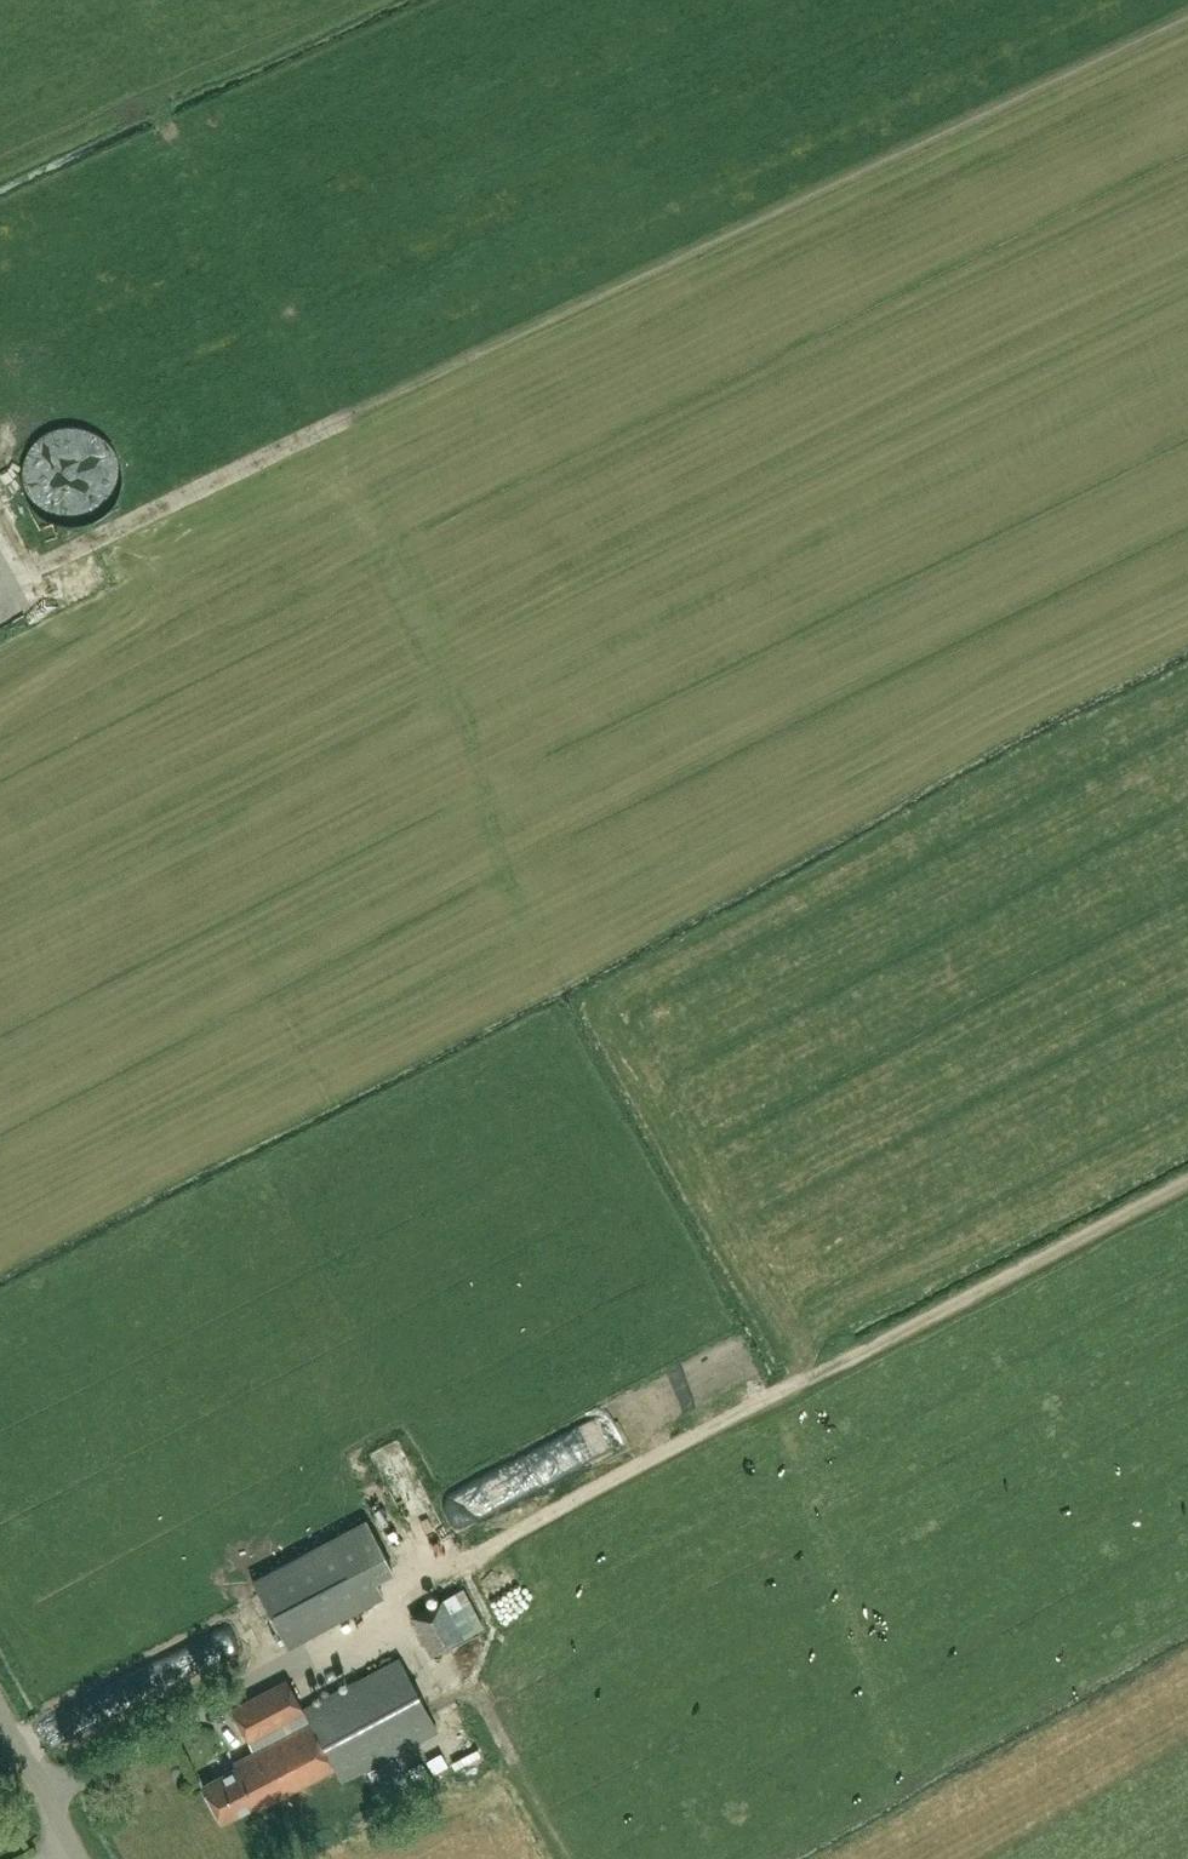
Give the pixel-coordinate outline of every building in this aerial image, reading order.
[(22,595),(32,612),(43,605),(33,588),(22,595)] [(455,1521),(540,1489),(530,1461),(444,1494),(455,1521)] [(252,1581),(287,1645),(382,1594),(372,1576),(391,1565),(367,1519),(252,1581)] [(406,1612),(431,1661),(483,1635),(459,1586),(406,1612)] [(203,1784),(222,1820),(255,1802),(257,1807),(334,1767),(341,1779),(437,1727),(400,1658),(304,1710),(287,1677),(231,1707),(254,1751),(233,1761),(236,1766),(203,1784)]
